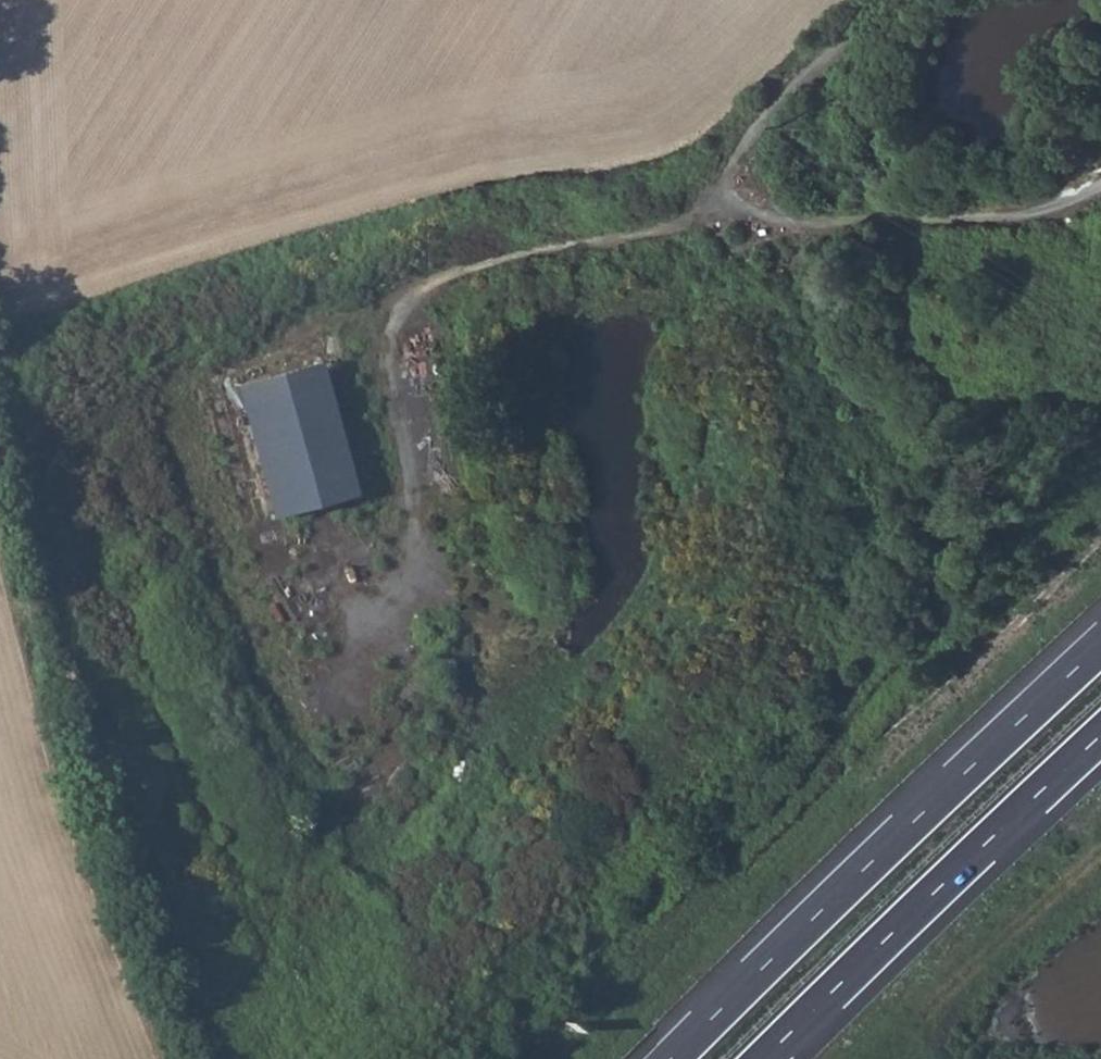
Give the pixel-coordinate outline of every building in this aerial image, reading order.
[(310,366),(231,390),(272,520),(350,495),(310,366)]
